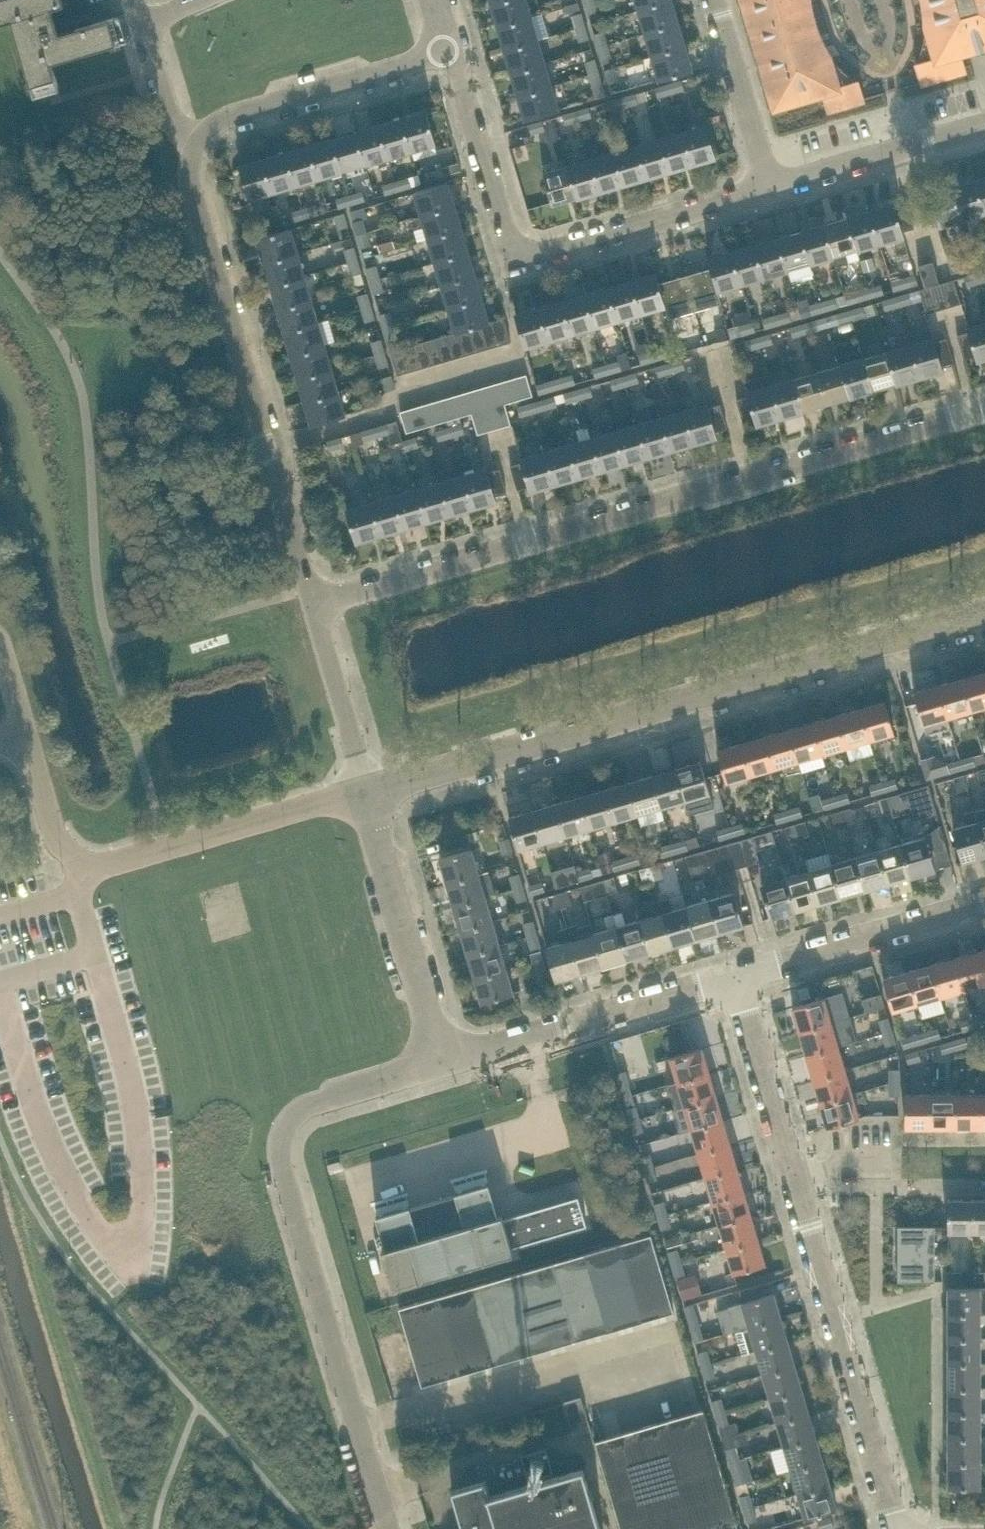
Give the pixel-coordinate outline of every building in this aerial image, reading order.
[(12,18),(32,83),(57,76),(52,61),(118,42),(110,17),(91,23),(88,11),(91,10),(91,9),(90,9),(87,0),(0,0),(0,22),(12,18)] [(531,15),(526,0),(497,0),(493,1),(499,24),(531,15)] [(588,13),(598,10),(595,0),(585,0),(588,13)] [(640,8),(669,0),(638,0),(640,8)] [(640,8),(647,32),(678,23),(672,0),(669,0),(640,8)] [(772,92),(780,90),(784,104),(825,92),(830,109),(863,99),(858,79),(838,85),(838,84),(830,57),(821,60),(819,54),(818,50),(825,48),(812,3),(805,5),(803,0),(745,0),(772,92)] [(924,2),(930,0),(939,31),(930,33),(937,56),(917,62),(923,82),(965,69),(960,52),(962,52),(963,54),(969,52),(969,50),(978,47),(978,50),(984,48),(984,45),(984,0),(923,0),(924,2)] [(576,27),(586,24),(582,11),(573,14),(576,27)] [(506,47),(537,38),(531,15),(499,24),(506,47)] [(678,23),(647,32),(654,55),(685,46),(678,23)] [(586,24),(576,27),(580,40),(590,38),(586,24)] [(598,46),(608,43),(604,30),(594,33),(598,46)] [(513,71),(544,62),(537,38),(506,47),(513,71)] [(608,43),(598,46),(602,59),(612,56),(608,43)] [(685,46),(654,55),(661,79),(692,70),(685,46)] [(590,73),(599,71),(596,58),(586,60),(590,73)] [(520,94),(551,85),(544,62),(513,71),(520,94)] [(609,83),(618,80),(615,66),(605,69),(609,83)] [(599,71),(590,73),(595,89),(604,86),(599,71)] [(669,83),(671,93),(683,89),(680,80),(669,83)] [(657,97),(671,93),(669,83),(655,87),(657,97)] [(527,118),(558,109),(551,85),(520,94),(527,118)] [(623,97),(625,106),(637,102),(635,93),(623,97)] [(611,110),(625,106),(623,97),(608,101),(611,110)] [(576,110),(579,119),(591,116),(588,107),(576,110)] [(412,149),(436,142),(427,110),(403,117),(412,149)] [(565,124),(579,119),(576,110),(562,114),(565,124)] [(389,156),(412,149),(403,117),(380,124),(389,156)] [(545,129),(543,120),(529,123),(532,133),(545,129)] [(366,162),(389,156),(380,124),(357,131),(366,162)] [(692,163),(716,156),(707,124),(683,131),(692,163)] [(343,169),(366,162),(357,131),(334,138),(343,169)] [(669,169),(692,163),(683,131),(660,138),(669,169)] [(320,176),(343,169),(334,138),(311,145),(320,176)] [(646,176),(669,169),(660,138),(637,145),(646,176)] [(297,183),(320,176),(311,145),(288,151),(297,183)] [(623,183),(646,176),(637,145),(614,151),(623,183)] [(274,189),(297,183),(288,151),(264,158),(274,189)] [(599,190),(623,183),(614,151),(590,158),(599,190)] [(250,196),(274,189),(264,158),(241,165),(250,196)] [(576,196),(599,190),(590,158),(567,165),(576,196)] [(553,203),(576,196),(567,165),(544,172),(553,203)] [(433,180),(446,176),(443,167),(430,171),(433,180)] [(977,179),(981,194),(984,207),(984,177),(977,179)] [(397,181),(399,190),(411,186),(409,178),(397,181)] [(981,194),(977,179),(954,186),(963,217),(984,211),(984,207),(981,194)] [(385,193),(399,190),(397,181),(383,185),(385,193)] [(423,215),(455,206),(448,182),(416,191),(423,215)] [(938,225),(963,217),(954,186),(929,193),(930,197),(937,221),(938,225)] [(350,194),(353,203),(365,200),(363,190),(350,194)] [(339,207),(353,203),(350,194),(337,198),(339,207)] [(925,224),(937,221),(930,197),(919,200),(925,224)] [(904,234),(903,231),(896,207),(895,203),(872,210),(877,226),(881,241),(904,234)] [(903,231),(915,227),(908,203),(896,207),(903,231)] [(304,208),(307,216),(319,213),(316,204),(304,208)] [(430,238),(461,229),(455,206),(423,215),(430,238)] [(293,220),(307,216),(304,208),(290,212),(293,220)] [(881,241),(877,226),(872,210),(848,217),(853,231),(858,248),(881,241)] [(340,228),(349,225),(345,212),(336,215),(340,228)] [(858,248),(853,231),(848,217),(825,223),(830,239),(835,255),(858,248)] [(259,230),(272,226),(270,218),(257,221),(259,230)] [(358,234),(367,231),(363,218),(354,221),(358,234)] [(835,255),(830,239),(825,223),(802,230),(807,247),(811,262),(835,255)] [(266,260),(298,251),(291,228),(260,237),(266,260)] [(437,261),(468,252),(461,229),(430,238),(437,261)] [(811,262),(807,247),(802,230),(780,237),(784,253),(789,268),(811,262)] [(367,231),(358,234),(362,247),(371,244),(367,231)] [(789,268),(784,253),(780,237),(756,244),(761,259),(766,275),(789,268)] [(766,275),(761,259),(756,244),(733,250),(738,266),(742,282),(766,275)] [(349,261),(359,259),(355,246),(346,248),(349,261)] [(742,282),(738,266),(733,250),(709,257),(712,269),(718,289),(742,282)] [(273,284),(304,275),(298,251),(266,260),(273,284)] [(443,285),(475,275),(468,252),(437,261),(443,285)] [(960,260),(959,255),(951,257),(955,272),(976,266),(973,256),(960,260)] [(359,259),(349,261),(353,274),(362,272),(359,259)] [(940,283),(938,277),(933,260),(919,265),(926,287),(931,285),(940,283)] [(371,280),(381,277),(377,265),(367,267),(371,280)] [(722,302),(718,289),(712,269),(686,276),(691,294),(696,310),(722,302)] [(969,284),(982,281),(979,271),(966,275),(969,284)] [(665,304),(659,284),(656,273),(632,280),(637,296),(642,311),(665,304)] [(280,307),(311,298),(304,275),(273,284),(280,307)] [(450,308),(482,298),(475,275),(443,285),(450,308)] [(696,310),(691,294),(686,276),(659,284),(665,304),(669,318),(696,310)] [(894,290),(907,286),(905,276),(891,280),(894,290)] [(381,277),(371,280),(375,293),(384,291),(381,277)] [(960,299),(957,288),(954,279),(943,282),(949,303),(960,299)] [(642,311),(637,296),(632,280),(609,287),(614,303),(619,318),(642,311)] [(938,306),(949,303),(943,282),(940,283),(931,285),(938,306)] [(869,287),(872,296),(884,293),(881,283),(869,287)] [(926,310),(938,306),(931,285),(926,287),(920,289),(926,310)] [(619,318),(614,303),(609,287),(586,293),(591,311),(595,325),(619,318)] [(858,300),(872,296),(869,287),(855,291),(858,300)] [(363,308),(372,305),(368,292),(359,295),(363,308)] [(896,296),(899,305),(912,301),(909,292),(896,296)] [(595,325),(591,311),(586,293),(563,300),(568,318),(572,331),(595,325)] [(886,309),(899,305),(896,296),(883,299),(886,309)] [(823,301),(825,310),(838,306),(835,297),(823,301)] [(287,330),(318,321),(311,298),(280,307),(287,330)] [(489,322),(482,298),(450,308),(457,332),(459,331),(470,328),(481,324),(489,322)] [(572,331),(568,318),(563,300),(539,307),(545,325),(549,338),(572,331)] [(803,316),(825,310),(823,301),(800,307),(803,316)] [(372,305),(363,308),(367,320),(376,318),(372,305)] [(850,309),(852,319),(866,315),(863,305),(850,309)] [(549,338),(545,325),(539,307),(516,314),(525,345),(549,338)] [(795,319),(803,316),(800,307),(793,309),(795,319)] [(829,325),(852,319),(850,309),(826,316),(829,325)] [(777,314),(780,323),(792,320),(789,310),(777,314)] [(385,327),(394,324),(390,311),(381,314),(385,327)] [(766,327),(780,323),(777,314),(763,318),(766,327)] [(806,332),(829,325),(826,316),(803,323),(806,332)] [(512,341),(505,318),(505,317),(492,321),(499,345),(512,341)] [(293,353),(325,344),(318,321),(287,330),(293,353)] [(488,348),(499,345),(492,321),(489,322),(481,324),(488,348)] [(742,334),(756,330),(753,321),(740,325),(742,334)] [(984,356),(984,322),(968,327),(970,331),(977,355),(978,358),(984,356)] [(794,336),(806,332),(803,323),(791,326),(794,336)] [(394,324),(385,327),(388,339),(398,337),(394,324)] [(477,351),(488,348),(481,324),(470,328),(477,351)] [(466,354),(477,351),(470,328),(459,331),(466,354)] [(455,358),(466,354),(459,331),(457,332),(448,334),(455,358)] [(965,358),(977,355),(970,331),(958,334),(965,358)] [(757,336),(760,346),(773,342),(771,332),(757,336)] [(444,361),(455,358),(448,334),(437,337),(444,361)] [(738,352),(760,346),(757,336),(735,343),(738,352)] [(433,364),(444,361),(437,337),(426,341),(433,364)] [(943,368),(942,365),(935,341),(934,337),(910,344),(919,375),(943,368)] [(942,365),(954,361),(947,337),(935,341),(942,365)] [(376,354),(386,352),(382,338),(373,341),(376,354)] [(421,367),(433,364),(426,341),(415,344),(421,367)] [(300,376),(331,367),(325,344),(293,353),(300,376)] [(410,371),(421,367),(415,344),(403,347),(410,371)] [(896,382),(919,375),(910,344),(887,351),(896,382)] [(398,374),(410,371),(403,347),(391,350),(398,374)] [(653,350),(656,359),(668,356),(665,347),(653,350)] [(642,364),(656,359),(653,350),(639,354),(642,364)] [(873,389),(896,382),(887,351),(864,358),(873,389)] [(386,352),(376,354),(381,369),(390,366),(386,352)] [(670,361),(673,371),(685,367),(683,358),(670,361)] [(850,396),(873,389),(864,358),(841,364),(850,396)] [(607,364),(610,373),(622,370),(619,360),(607,364)] [(660,375),(673,371),(670,361),(657,365),(660,375)] [(596,377),(610,373),(607,364),(593,368),(596,377)] [(827,402),(850,396),(841,364),(817,371),(827,402)] [(307,399),(338,390),(331,367),(300,376),(307,399)] [(624,375),(627,384),(639,381),(637,371),(624,375)] [(803,409),(827,402),(817,371),(794,378),(803,409)] [(387,390),(396,387),(392,374),(383,377),(387,390)] [(522,399),(533,396),(527,374),(516,378),(522,399)] [(560,378),(563,387),(576,383),(573,374),(560,378)] [(613,388),(627,384),(624,375),(611,379),(613,388)] [(512,402),(522,399),(516,378),(505,381),(512,402)] [(540,393),(563,387),(560,378),(537,384),(540,393)] [(780,416),(803,409),(794,378),(771,385),(780,416)] [(501,405),(506,403),(512,402),(505,381),(495,384),(501,405)] [(491,408),(494,407),(501,405),(495,384),(485,387),(491,408)] [(578,388),(581,398),(593,394),(590,385),(578,388)] [(771,385),(748,391),(749,395),(756,419),(757,423),(780,416),(771,385)] [(481,411),(484,410),(491,408),(485,387),(474,390),(481,411)] [(567,402),(581,398),(578,388),(564,392),(567,402)] [(334,417),(345,414),(338,390),(307,399),(314,423),(334,417)] [(470,414),(473,413),(481,411),(474,390),(464,393),(470,414)] [(460,417),(470,414),(464,393),(454,395),(460,417)] [(450,420),(460,417),(454,395),(443,398),(449,417),(450,420)] [(749,395),(738,398),(744,422),(756,419),(749,395)] [(450,420),(449,417),(443,398),(433,401),(438,417),(439,423),(450,420)] [(532,402),(534,411),(547,408),(544,398),(532,402)] [(439,423),(438,417),(433,401),(423,404),(426,417),(429,426),(439,423)] [(521,415),(534,411),(532,402),(518,406),(521,415)] [(512,424),(510,417),(506,403),(501,405),(494,407),(497,417),(500,427),(512,424)] [(717,434),(716,430),(709,407),(708,403),(684,410),(686,417),(694,441),(717,434)] [(728,427),(725,417),(721,403),(709,407),(716,430),(728,427)] [(429,426),(426,417),(423,404),(412,407),(415,417),(418,429),(429,426)] [(418,429),(415,417),(412,407),(401,411),(407,432),(418,429)] [(500,427),(497,417),(494,407),(491,408),(484,410),(486,417),(490,430),(500,427)] [(490,430),(486,417),(484,410),(481,411),(473,413),(479,434),(490,430)] [(694,441),(686,417),(684,410),(661,417),(670,448),(694,441)] [(670,448),(661,417),(638,423),(647,455),(670,448)] [(393,442),(403,440),(397,420),(362,430),(364,439),(390,432),(393,442)] [(450,426),(452,435),(465,432),(462,422),(450,426)] [(624,461),(647,455),(638,423),(615,430),(624,461)] [(439,439),(452,435),(450,426),(437,430),(439,439)] [(601,468),(624,461),(615,430),(592,437),(601,468)] [(330,449),(344,446),(341,436),(328,440),(330,449)] [(406,449),(419,445),(416,436),(403,440),(406,449)] [(578,475),(601,468),(592,437),(569,444),(578,475)] [(555,482),(578,475),(569,444),(546,450),(555,482)] [(531,489),(555,482),(546,450),(522,457),(523,461),(530,485),(531,489)] [(518,488),(530,485),(523,461),(511,464),(518,488)] [(497,499),(496,495),(489,471),(488,467),(464,474),(473,506),(497,499)] [(496,495),(507,491),(501,468),(489,471),(496,495)] [(450,512),(473,506),(464,474),(441,481),(450,512)] [(427,519),(450,512),(441,481),(418,488),(427,519)] [(404,526),(427,519),(418,488),(395,495),(404,526)] [(381,533),(404,526),(395,495),(371,501),(381,533)] [(357,540),(381,533),(371,501),(348,508),(357,540)] [(984,705),(984,671),(963,677),(972,709),(984,705)] [(948,716),(972,709),(963,677),(939,684),(948,716)] [(924,723),(948,716),(939,684),(915,691),(924,723)] [(871,739),(895,731),(886,700),(861,707),(871,739)] [(847,745),(871,739),(861,707),(838,714),(847,745)] [(823,752),(847,745),(838,714),(814,721),(823,752)] [(799,759),(823,752),(814,721),(790,728),(799,759)] [(775,766),(799,759),(790,728),(766,735),(775,766)] [(752,773),(775,766),(766,735),(742,741),(752,773)] [(727,781),(752,773),(742,741),(718,749),(727,781)] [(961,759),(964,768),(976,765),(974,755),(961,759)] [(928,779),(940,775),(934,757),(922,760),(928,779)] [(951,772),(964,768),(961,759),(948,763),(951,772)] [(686,799),(710,792),(701,760),(676,767),(686,799)] [(662,805),(686,799),(676,767),(653,774),(662,805)] [(639,812),(662,805),(653,774),(629,781),(639,812)] [(959,791),(968,788),(969,788),(965,774),(955,777),(959,791)] [(883,782),(886,791),(899,787),(896,778),(883,782)] [(615,819),(639,812),(629,781),(605,788),(615,819)] [(873,795),(886,791),(883,782),(870,786),(873,795)] [(929,784),(917,788),(925,815),(938,812),(929,784)] [(591,826),(615,819),(605,788),(582,795),(591,826)] [(888,796),(893,810),(894,816),(910,811),(913,819),(925,815),(917,788),(888,796)] [(836,796),(838,805),(851,801),(848,792),(836,796)] [(567,833),(591,826),(582,795),(558,802),(567,833)] [(825,809),(838,805),(836,796),(822,799),(825,809)] [(893,810),(888,796),(879,799),(883,813),(893,810)] [(543,840),(567,833),(558,802),(534,808),(543,840)] [(788,809),(791,819),(803,815),(801,806),(788,809)] [(843,810),(847,824),(856,821),(852,807),(843,810)] [(519,848),(543,840),(534,808),(510,816),(519,848)] [(778,822),(791,819),(788,809),(775,813),(778,822)] [(837,827),(847,824),(843,810),(833,813),(837,827)] [(796,823),(800,837),(810,834),(806,820),(796,823)] [(984,854),(984,844),(978,820),(954,827),(964,860),(984,854)] [(730,826),(733,835),(746,832),(743,822),(730,826)] [(790,840),(800,837),(796,823),(786,826),(790,840)] [(720,839),(733,835),(730,826),(717,830),(720,839)] [(912,875),(936,868),(926,835),(902,842),(912,875)] [(748,864),(760,861),(753,836),(741,839),(748,864)] [(504,853),(514,850),(510,837),(500,840),(504,853)] [(673,843),(676,852),(689,848),(686,839),(673,843)] [(736,868),(748,864),(741,839),(729,843),(736,868)] [(889,882),(912,875),(902,842),(879,849),(889,882)] [(663,856),(676,852),(673,843),(660,846),(663,856)] [(714,874),(736,868),(729,843),(706,849),(714,874)] [(448,881),(480,872),(473,847),(440,857),(448,881)] [(697,852),(704,877),(714,874),(706,849),(697,852)] [(866,889),(889,882),(879,849),(856,856),(866,889)] [(694,880),(704,877),(697,852),(687,855),(694,880)] [(626,856),(628,866),(641,862),(638,853),(626,856)] [(615,870),(628,866),(626,856),(612,860),(615,870)] [(842,896),(866,889),(856,856),(833,862),(842,896)] [(819,902),(842,896),(833,862),(810,869),(819,902)] [(651,865),(655,879),(664,877),(660,863),(651,865)] [(645,882),(655,879),(651,865),(641,868),(645,882)] [(578,870),(581,879),(593,876),(591,867),(578,870)] [(796,909),(819,902),(810,869),(786,876),(796,909)] [(568,883),(581,879),(578,870),(565,874),(568,883)] [(455,905),(487,896),(480,872),(448,881),(455,905)] [(514,888),(524,885),(520,872),(511,875),(514,888)] [(604,879),(608,893),(618,890),(614,876),(604,879)] [(772,916),(796,909),(786,876),(762,883),(772,916)] [(585,900),(608,893),(604,879),(581,886),(585,900)] [(532,894),(545,890),(543,880),(530,885),(532,894)] [(524,885),(514,888),(518,901),(527,898),(524,885)] [(558,892),(562,906),(572,903),(568,889),(558,892)] [(720,931),(744,924),(734,891),(710,898),(720,931)] [(552,909),(562,906),(558,892),(548,895),(552,909)] [(461,929),(493,920),(487,896),(455,905),(461,929)] [(697,938),(720,931),(710,898),(687,905),(697,938)] [(674,945),(697,938),(687,905),(664,912),(674,945)] [(641,918),(627,922),(623,910),(614,913),(628,958),(651,952),(641,918)] [(651,952),(674,945),(664,912),(641,918),(651,952)] [(604,965),(628,958),(614,913),(605,915),(609,928),(595,932),(604,965)] [(468,953),(500,943),(493,920),(461,929),(468,953)] [(528,935),(538,933),(534,920),(525,923),(528,935)] [(581,972),(604,965),(595,932),(572,939),(581,972)] [(538,933),(528,935),(532,948),(541,946),(538,933)] [(557,979),(581,972),(572,939),(547,946),(557,979)] [(475,977),(507,967),(500,943),(468,953),(475,977)] [(984,982),(984,968),(980,949),(956,956),(965,988),(984,982)] [(941,995),(965,988),(956,956),(932,963),(941,995)] [(918,1002),(941,995),(932,963),(908,970),(918,1002)] [(482,1001),(514,992),(507,967),(475,977),(482,1001)] [(542,983),(551,981),(548,968),(538,970),(542,983)] [(893,1009),(918,1002),(908,970),(884,977),(893,1009)] [(882,992),(863,998),(866,1010),(886,1004),(882,993),(882,992)] [(800,1031),(832,1021),(825,996),(793,1006),(800,1031)] [(976,1026),(984,1024),(984,1013),(974,1017),(976,1026)] [(883,1032),(893,1029),(889,1015),(879,1018),(883,1032)] [(963,1030),(976,1026),(974,1017),(961,1021),(963,1030)] [(807,1054),(839,1045),(832,1021),(800,1031),(807,1054)] [(926,1031),(929,1040),(942,1036),(939,1027),(926,1031)] [(893,1029),(883,1032),(887,1044),(896,1041),(893,1029)] [(916,1044),(929,1040),(926,1031),(913,1034),(916,1044)] [(953,1039),(956,1048),(969,1044),(967,1035),(953,1039)] [(943,1052),(956,1048),(953,1039),(941,1043),(943,1052)] [(814,1078),(846,1069),(839,1045),(807,1054),(814,1078)] [(678,1080),(710,1071),(703,1047),(671,1056),(678,1080)] [(909,1062),(922,1058),(919,1049),(906,1053),(909,1062)] [(890,1081),(900,1081),(900,1067),(890,1067),(890,1081)] [(621,1085),(630,1082),(626,1069),(617,1072),(621,1085)] [(821,1102),(853,1093),(846,1069),(814,1078),(821,1102)] [(685,1104),(717,1095),(710,1071),(678,1080),(685,1104)] [(900,1081),(890,1081),(890,1093),(900,1093),(900,1081)] [(828,1126),(860,1117),(853,1093),(821,1102),(828,1126)] [(906,1126),(931,1126),(931,1093),(906,1093),(906,1126)] [(931,1126),(956,1126),(956,1093),(931,1093),(931,1126)] [(956,1126),(981,1126),(981,1093),(956,1093),(956,1126)] [(692,1128),(724,1119),(717,1095),(685,1104),(692,1128)] [(631,1120),(640,1117),(636,1104),(627,1107),(631,1120)] [(640,1117),(631,1120),(635,1133),(644,1130),(640,1117)] [(699,1152),(731,1143),(724,1119),(692,1128),(699,1152)] [(448,1134),(439,1135),(439,1140),(429,1141),(430,1149),(449,1147),(448,1134)] [(706,1176),(738,1166),(731,1143),(699,1152),(706,1176)] [(645,1167),(654,1165),(650,1152),(641,1155),(645,1167)] [(654,1165),(645,1167),(649,1180),(658,1178),(654,1165)] [(713,1200),(745,1190),(738,1166),(706,1176),(713,1200)] [(378,1215),(377,1215),(386,1247),(383,1248),(394,1286),(515,1250),(513,1246),(527,1242),(588,1224),(579,1195),(518,1212),(504,1216),(503,1212),(499,1214),(490,1181),(489,1182),(457,1191),(456,1192),(456,1193),(411,1206),(411,1205),(410,1205),(378,1215)] [(720,1223),(752,1214),(745,1190),(713,1200),(720,1223)] [(961,1198),(961,1196),(951,1196),(951,1198),(949,1198),(949,1230),(974,1230),(974,1198),(961,1198)] [(976,1196),(976,1198),(974,1198),(974,1230),(984,1230),(984,1196),(976,1196)] [(659,1215),(668,1213),(664,1199),(655,1202),(659,1215)] [(668,1213),(659,1215),(663,1228),(672,1225),(668,1213)] [(727,1247),(759,1238),(752,1214),(720,1223),(727,1247)] [(899,1253),(935,1253),(935,1225),(899,1225),(899,1253)] [(668,1246),(700,1237),(698,1230),(666,1239),(668,1246)] [(641,1320),(666,1313),(674,1310),(652,1233),(619,1242),(641,1320)] [(734,1272),(766,1262),(759,1238),(727,1247),(734,1272)] [(609,1330),(618,1327),(641,1320),(619,1242),(586,1251),(609,1330)] [(673,1263),(682,1260),(678,1247),(669,1250),(673,1263)] [(577,1338),(584,1337),(609,1330),(586,1251),(555,1261),(577,1338)] [(935,1280),(935,1253),(899,1253),(899,1280),(935,1280)] [(682,1260),(673,1263),(677,1276),(686,1273),(682,1260)] [(539,1350),(577,1338),(555,1261),(516,1272),(539,1350)] [(948,1280),(974,1280),(974,1271),(949,1271),(948,1280)] [(500,1361),(539,1350),(516,1272),(477,1283),(500,1361)] [(686,1275),(677,1278),(683,1299),(701,1293),(695,1272),(686,1275)] [(462,1372),(500,1361),(477,1283),(439,1295),(462,1372)] [(949,1312),(981,1312),(981,1286),(949,1286),(949,1312)] [(750,1325),(782,1316),(775,1292),(743,1301),(750,1325)] [(423,1384),(462,1372),(439,1295),(400,1306),(423,1384)] [(684,1302),(689,1317),(698,1314),(694,1299),(684,1302)] [(981,1337),(981,1312),(949,1312),(949,1324),(946,1324),(946,1334),(949,1334),(949,1336),(981,1337)] [(692,1330),(702,1327),(698,1314),(689,1317),(692,1330)] [(744,1353),(757,1349),(789,1340),(782,1316),(750,1325),(737,1329),(744,1353)] [(981,1361),(981,1337),(949,1336),(949,1349),(946,1349),(946,1359),(949,1359),(949,1361),(981,1361)] [(764,1373),(796,1364),(789,1340),(757,1349),(764,1373)] [(702,1365),(712,1362),(708,1349),(699,1352),(702,1365)] [(981,1386),(981,1361),(949,1361),(949,1374),(946,1374),(946,1384),(949,1384),(949,1386),(981,1386)] [(712,1362),(702,1365),(706,1378),(716,1375),(712,1362)] [(771,1397),(803,1388),(796,1364),(764,1373),(771,1397)] [(578,1373),(557,1379),(559,1390),(581,1384),(578,1373)] [(981,1411),(981,1386),(949,1386),(949,1398),(946,1398),(946,1409),(949,1409),(949,1411),(981,1411)] [(778,1421),(810,1411),(803,1388),(771,1397),(778,1421)] [(589,1417),(588,1417),(582,1395),(564,1400),(571,1422),(589,1417)] [(716,1413),(726,1410),(722,1397),(712,1399),(716,1413)] [(738,1524),(704,1408),(668,1418),(700,1528),(720,1528),(738,1524)] [(726,1410),(716,1413),(720,1425),(729,1422),(726,1410)] [(817,1435),(811,1417),(810,1411),(778,1421),(785,1444),(817,1435)] [(981,1436),(981,1417),(981,1411),(949,1411),(949,1423),(946,1423),(946,1434),(949,1434),(949,1436),(981,1436)] [(632,1429),(661,1528),(700,1528),(668,1418),(632,1429)] [(723,1436),(733,1434),(729,1422),(720,1425),(723,1436)] [(596,1439),(622,1528),(661,1528),(632,1429),(596,1439)] [(733,1434),(723,1436),(726,1447),(736,1444),(733,1434)] [(792,1468),(824,1459),(817,1435),(785,1444),(792,1468)] [(949,1460),(981,1460),(981,1436),(949,1436),(949,1460)] [(730,1460),(740,1458),(736,1444),(726,1447),(730,1460)] [(737,1484),(747,1481),(740,1458),(730,1460),(737,1484)] [(799,1492),(831,1483),(824,1459),(792,1468),(799,1492)] [(981,1486),(981,1460),(949,1460),(949,1473),(946,1473),(946,1484),(949,1484),(949,1486),(981,1486)] [(584,1466),(491,1493),(487,1478),(453,1488),(465,1528),(602,1528),(584,1466)] [(740,1495),(755,1490),(752,1480),(747,1481),(737,1484),(740,1495)] [(806,1517),(838,1507),(831,1483),(799,1492),(806,1517)] [(744,1508),(754,1505),(753,1505),(762,1503),(758,1490),(755,1490),(740,1495),(744,1508)] [(754,1505),(744,1508),(748,1521),(757,1518),(754,1505)] [(821,1528),(834,1525),(831,1516),(818,1519),(821,1528)]
